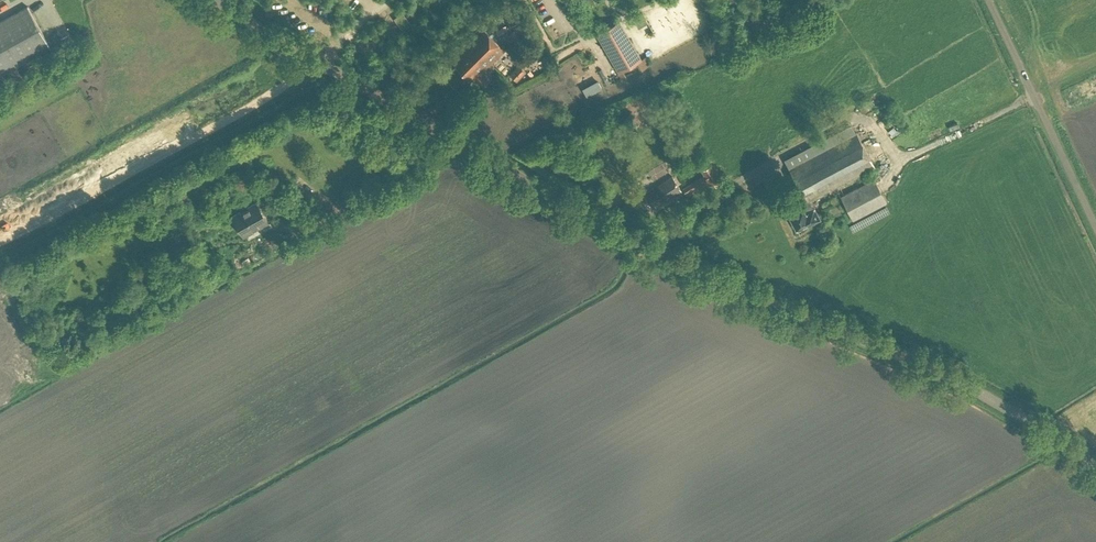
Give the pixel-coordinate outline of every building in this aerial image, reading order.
[(585,9),(596,4),(594,0),(580,0),(585,9)] [(49,45),(27,4),(0,19),(0,72),(49,45)] [(502,9),(510,24),(520,19),(512,4),(502,9)] [(46,13),(53,30),(59,28),(52,11),(46,13)] [(596,33),(618,71),(641,58),(619,20),(596,33)] [(445,74),(460,89),(471,77),(474,80),(476,77),(483,85),(487,80),(480,73),(505,48),(481,24),(449,56),(456,63),(445,74)] [(426,55),(432,49),(428,45),(422,51),(426,55)] [(876,117),(883,122),(890,114),(883,109),(876,117)] [(798,225),(799,227),(808,222),(808,224),(820,218),(814,208),(813,208),(809,200),(873,166),(855,132),(803,159),(799,152),(784,159),(806,201),(789,210),(790,212),(788,213),(795,226),(798,225)] [(540,144),(531,157),(540,162),(548,149),(540,144)] [(704,175),(695,181),(682,189),(687,195),(708,182),(710,184),(718,179),(709,165),(700,170),(704,175)] [(642,192),(649,204),(653,202),(655,205),(681,191),(672,175),(642,192)] [(874,177),(839,195),(851,219),(886,201),(874,177)] [(255,201),(230,215),(240,233),(265,219),(255,201)]
